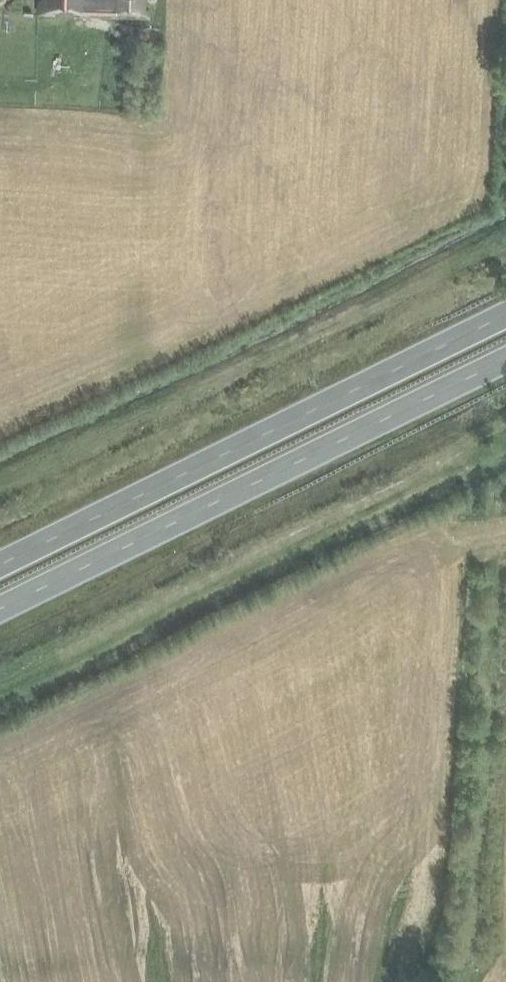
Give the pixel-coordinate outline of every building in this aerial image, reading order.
[(44,1),(38,1),(38,13),(148,16),(148,9),(143,9),(144,0),(44,0),(44,1)]
